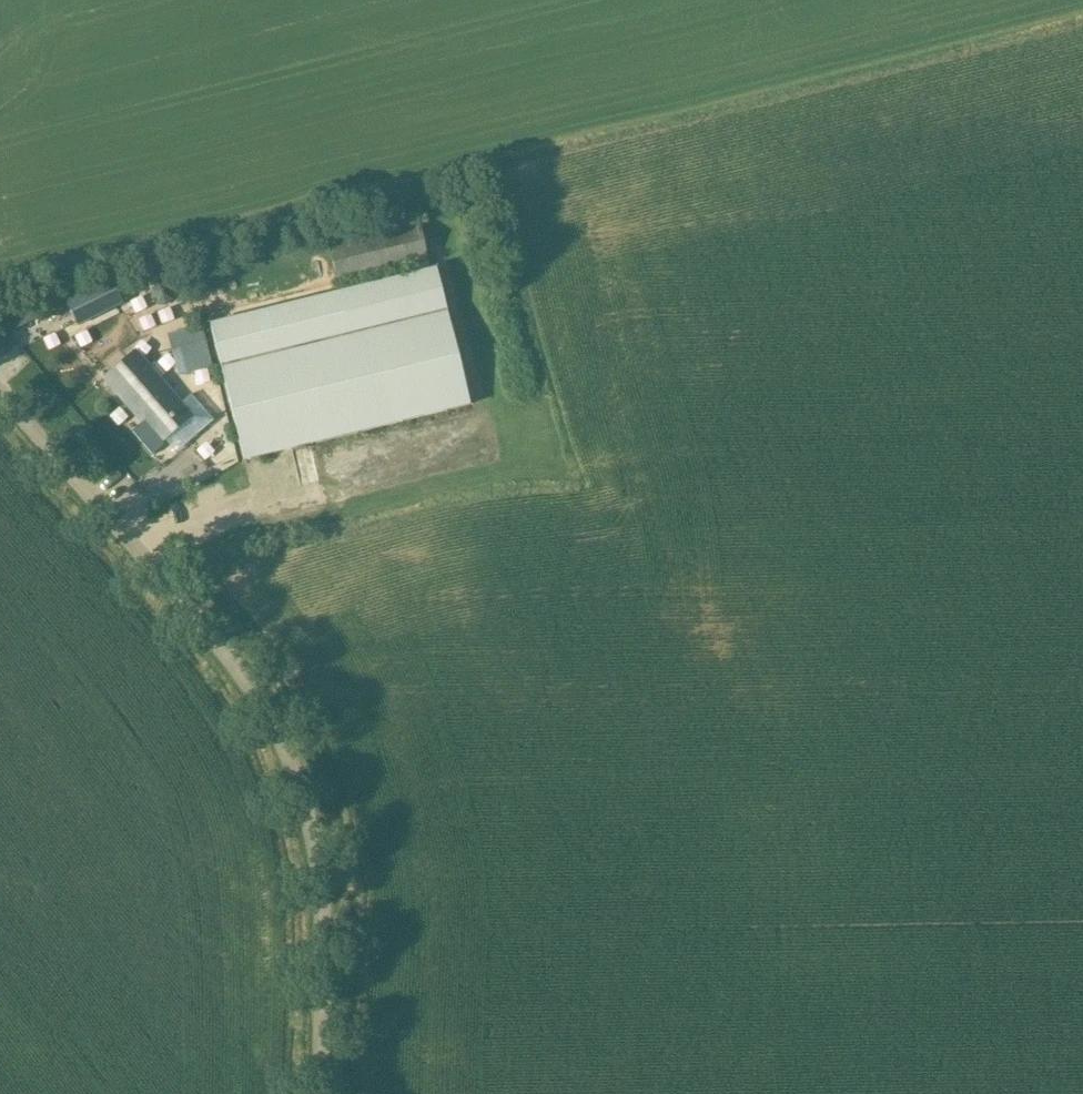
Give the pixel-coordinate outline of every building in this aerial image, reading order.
[(418,220),(327,243),(338,286),(412,268),(429,263),(418,220)] [(414,274),(210,324),(244,463),(470,407),(436,269),(430,270),(429,263),(412,268),(414,274)] [(34,297),(41,306),(49,299),(42,290),(34,297)] [(203,328),(172,330),(175,371),(205,369),(203,328)] [(136,350),(102,379),(140,424),(144,420),(163,443),(193,417),(161,378),(150,366),(136,350)]
